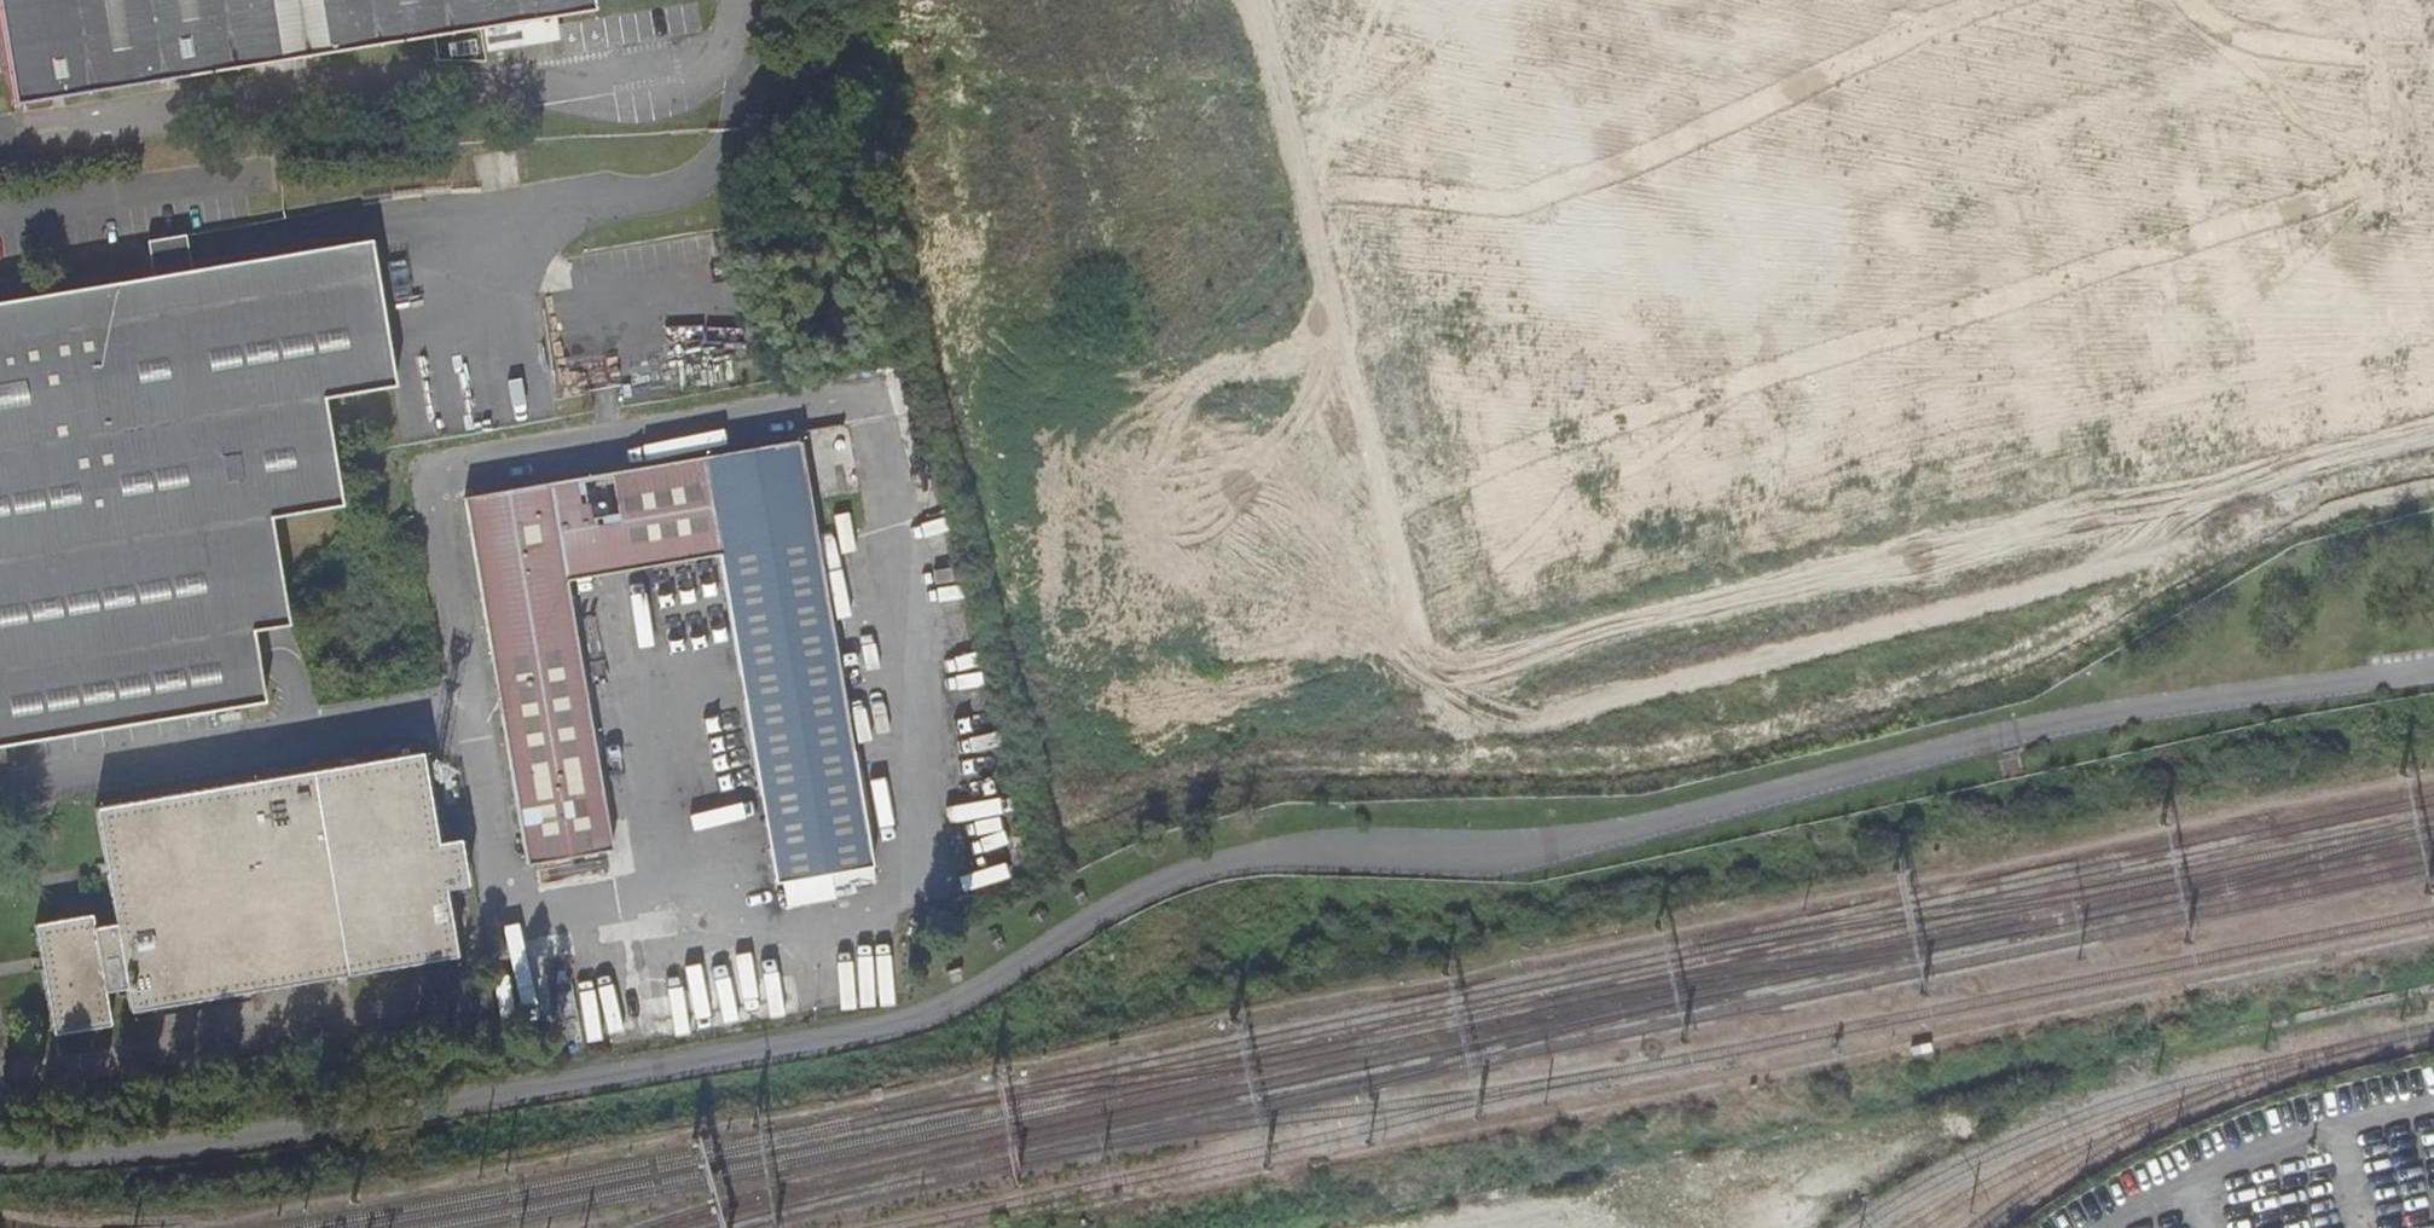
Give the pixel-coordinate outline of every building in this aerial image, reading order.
[(12,111),(480,36),(552,25),(592,18),(589,0),(0,0),(0,37),(12,111)] [(1348,37),(1359,36),(1387,22),(1411,69),(1405,0),(1330,0),(1348,37)] [(552,40),(552,25),(480,36),(480,52),(552,40)] [(0,301),(0,747),(258,702),(246,631),(282,625),(279,608),(264,518),(335,506),(318,399),(389,387),(365,240),(185,270),(179,235),(141,242),(147,277),(0,301)] [(810,430),(816,468),(853,462),(846,424),(810,430)] [(471,496),(526,864),(534,863),(538,889),(609,878),(606,854),(613,852),(574,580),(727,559),(775,890),(782,888),(786,909),(832,901),(830,881),(872,874),(808,446),(471,496)] [(98,992),(119,988),(124,1013),(448,958),(438,891),(459,887),(452,842),(430,845),(415,755),(89,810),(108,924),(87,928),(85,915),(29,924),(47,1036),(103,1025),(98,992)]
